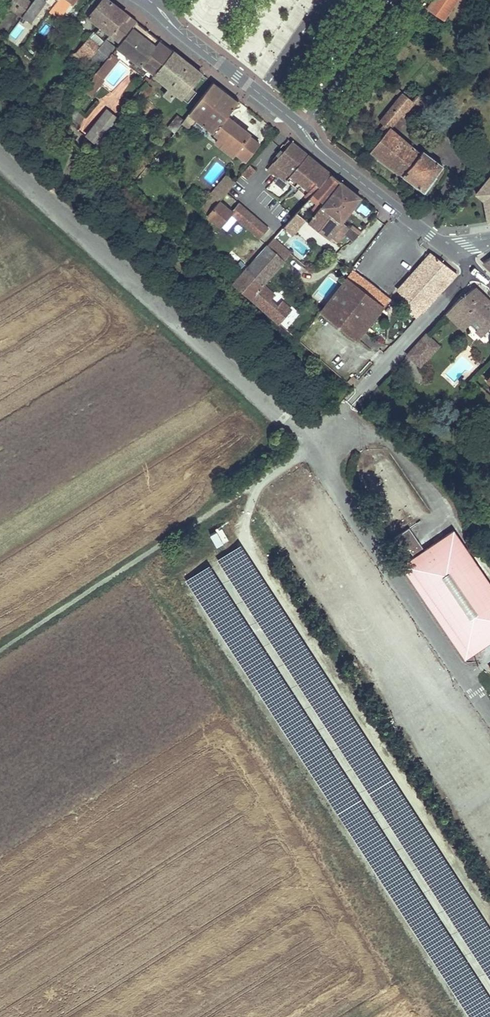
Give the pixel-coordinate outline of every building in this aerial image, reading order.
[(7,38),(15,44),(45,1),(44,0),(34,0),(31,4),(21,18),(7,38)] [(31,4),(26,0),(12,0),(10,2),(7,6),(21,18),(31,4)] [(90,3),(95,8),(88,17),(100,27),(116,6),(108,0),(93,0),(90,3)] [(426,9),(444,21),(458,0),(432,0),(426,9)] [(57,1),(51,9),(61,15),(66,8),(57,1)] [(116,6),(100,27),(110,35),(126,15),(116,6)] [(120,43),(136,22),(126,15),(110,35),(120,43)] [(153,75),(173,51),(136,22),(120,43),(116,47),(153,75)] [(93,32),(88,38),(100,47),(104,42),(95,33),(93,32)] [(88,61),(100,47),(88,38),(76,52),(82,57),(78,61),(75,65),(81,69),(88,61)] [(99,60),(103,63),(114,50),(116,48),(106,41),(104,42),(100,47),(88,61),(94,65),(99,60)] [(114,50),(103,63),(96,73),(101,77),(117,57),(114,55),(117,52),(114,50)] [(190,87),(201,74),(173,51),(153,75),(151,79),(154,81),(157,78),(169,88),(164,94),(170,99),(175,93),(187,103),(196,92),(190,87)] [(82,57),(76,52),(70,55),(72,57),(78,61),(82,57)] [(103,79),(101,77),(96,73),(87,84),(95,90),(103,79)] [(214,82),(213,83),(189,114),(196,119),(237,151),(235,154),(245,161),(258,144),(225,118),(239,101),(214,82)] [(146,84),(139,93),(145,97),(152,89),(146,84)] [(442,166),(422,151),(420,154),(390,129),(401,116),(402,117),(414,103),(403,93),(380,122),(384,125),(379,130),(385,135),(370,152),(424,191),(442,166)] [(85,116),(72,103),(64,112),(78,125),(85,116)] [(87,136),(96,143),(117,118),(107,110),(87,136)] [(174,133),(171,137),(176,141),(187,128),(188,129),(196,119),(189,114),(184,120),(174,133)] [(174,133),(184,120),(178,115),(167,128),(174,133)] [(309,199),(309,198),(331,174),(288,140),(284,146),(286,148),(267,170),(271,174),(272,173),(276,176),(278,174),(309,199)] [(242,175),(247,179),(254,171),(249,166),(242,175)] [(315,213),(340,181),(331,174),(309,198),(317,204),(313,210),(315,213)] [(229,190),(235,182),(227,176),(221,183),(229,190)] [(477,193),(484,199),(488,221),(489,220),(489,177),(477,193)] [(342,220),(360,197),(340,181),(315,213),(308,222),(328,237),(338,225),(342,220)] [(229,190),(221,183),(211,196),(212,197),(218,202),(229,190)] [(218,202),(212,197),(201,209),(207,215),(218,202)] [(230,213),(218,202),(207,215),(220,226),(230,213)] [(238,204),(230,213),(263,240),(270,231),(238,204)] [(448,219),(462,226),(467,217),(452,210),(448,219)] [(293,235),(306,221),(298,213),(285,227),(293,235)] [(346,224),(342,220),(338,225),(342,229),(346,224)] [(359,234),(349,227),(343,234),(353,241),(359,234)] [(283,261),(273,252),(266,247),(233,283),(279,323),(290,309),(281,301),(277,306),(270,300),(275,295),(263,285),(283,261)] [(457,274),(427,250),(409,272),(418,280),(408,291),(404,296),(405,297),(400,301),(414,314),(413,315),(416,318),(457,274)] [(353,272),(321,312),(356,339),(387,299),(353,272)] [(409,272),(399,283),(408,291),(418,280),(409,272)] [(474,287),(459,299),(451,307),(470,325),(481,336),(489,327),(489,302),(474,287)] [(445,314),(464,332),(470,325),(451,307),(445,314)] [(432,353),(419,341),(401,361),(414,373),(432,353)] [(357,379),(353,376),(348,382),(352,385),(357,379)] [(489,643),(489,581),(454,529),(401,566),(466,660),(489,643)] [(241,545),(218,560),(489,979),(489,928),(241,545)] [(210,563),(187,577),(473,1016),(489,1016),(489,994),(210,563)]
